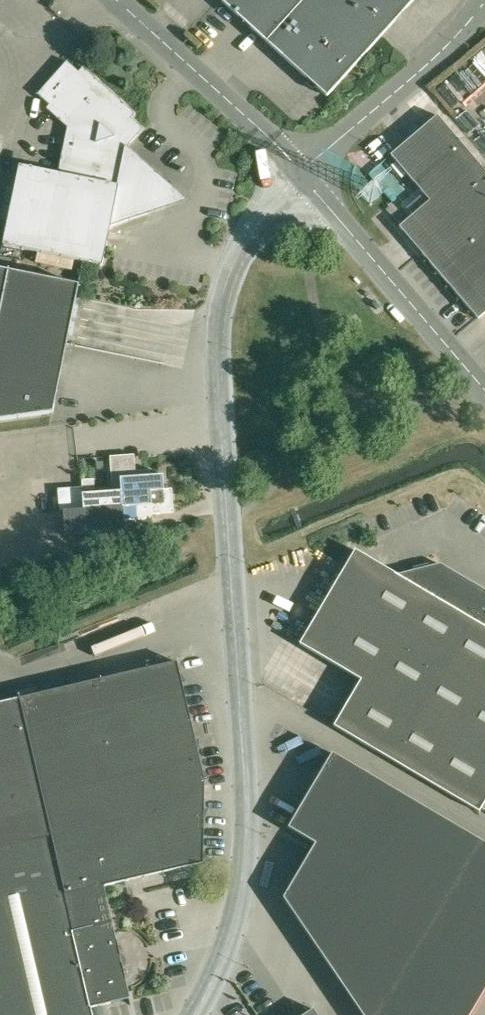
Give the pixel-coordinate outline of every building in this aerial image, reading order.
[(256,33),(326,96),(413,0),(222,0),(221,1),(256,33)] [(135,114),(82,67),(78,72),(66,61),(37,94),(49,104),(46,108),(67,127),(58,173),(18,164),(2,244),(102,265),(110,226),(169,207),(173,188),(127,147),(143,129),(131,118),(135,114)] [(437,115),(390,155),(429,200),(399,226),(478,319),(484,312),(484,171),(437,115)] [(0,269),(0,420),(52,412),(78,285),(0,269)] [(134,454),(110,456),(112,491),(124,490),(126,520),(138,519),(152,518),(151,514),(173,512),(172,488),(164,489),(163,474),(150,475),(149,470),(135,471),(134,454)] [(83,509),(63,510),(64,536),(127,532),(126,520),(124,490),(112,491),(82,493),(83,509)] [(299,643),(360,680),(333,725),(479,812),(481,808),(484,810),(484,590),(439,563),(396,574),(355,549),(299,643)] [(112,921),(104,886),(203,863),(204,779),(193,733),(177,661),(114,676),(50,691),(0,702),(0,1014),(92,1014),(90,1007),(130,998),(122,965),(124,965),(121,954),(120,955),(112,921)] [(332,752),(287,827),(315,843),(283,897),(362,1014),(470,1014),(484,989),(484,843),(332,752)]
